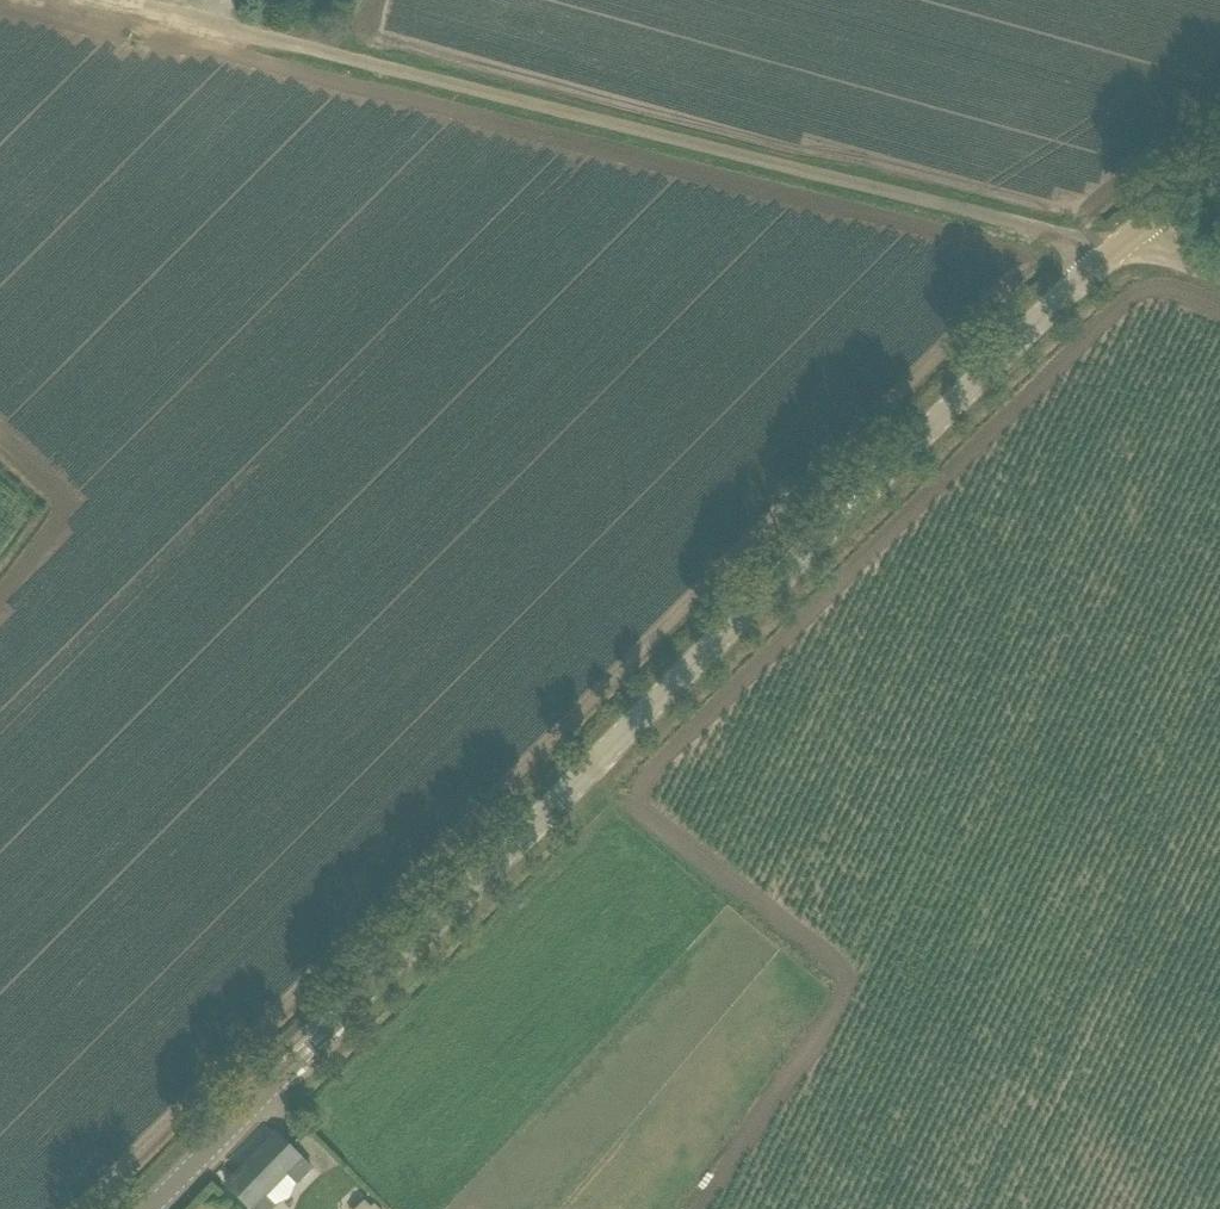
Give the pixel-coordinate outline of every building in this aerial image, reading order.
[(276,1135),(227,1186),(250,1208),(272,1208),(275,1206),(265,1196),(286,1174),(297,1184),(311,1169),(276,1135)] [(367,1197),(357,1207),(358,1208),(379,1208),(367,1197)]
